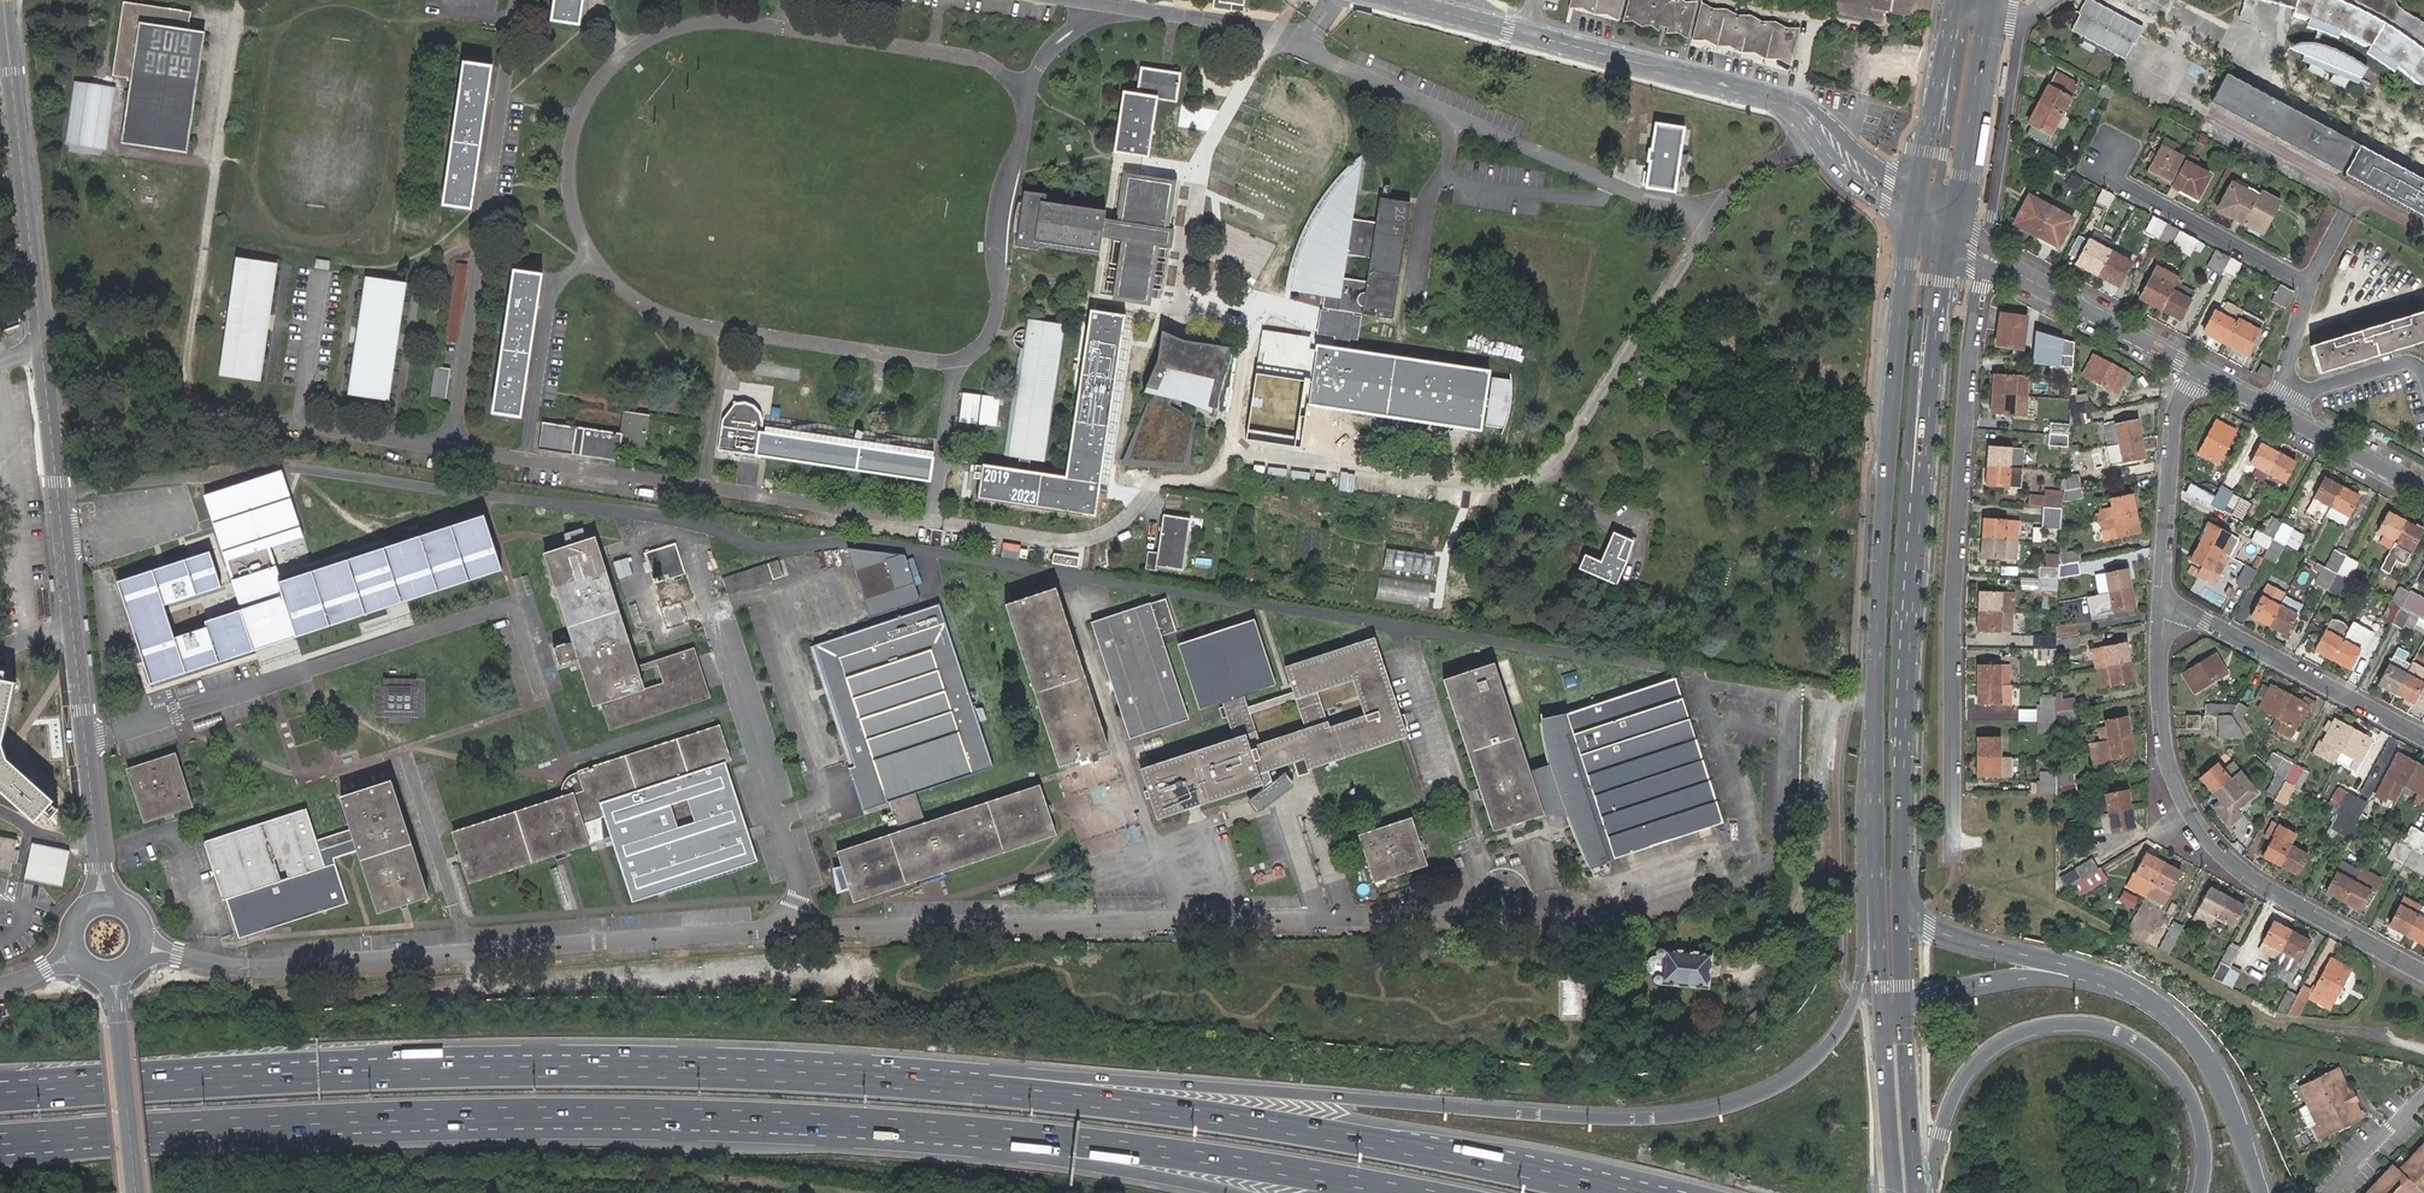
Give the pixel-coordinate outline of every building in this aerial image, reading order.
[(124,0),(116,74),(131,76),(123,142),(189,150),(203,30),(190,28),(192,8),(124,0)] [(585,0),(555,0),(552,19),(581,24),(585,0)] [(1213,3),(1212,9),(1232,11),(1234,5),(1243,6),(1243,0),(1213,0),(1213,3)] [(1571,5),(1578,7),(1609,14),(1621,17),(1625,0),(1572,0),(1571,5)] [(1627,18),(1633,20),(1650,24),(1662,27),(1665,28),(1670,29),(1686,33),(1691,34),(1699,6),(1677,1),(1676,3),(1668,1),(1669,0),(1632,0),(1627,18)] [(1837,5),(1861,8),(1928,18),(1931,0),(1837,0),(1837,5)] [(2078,16),(2095,15),(2098,10),(2111,17),(2113,15),(2126,22),(2125,24),(2139,31),(2142,25),(2095,0),(2086,0),(2078,16)] [(2299,4),(2297,11),(2320,18),(2336,25),(2353,32),(2369,41),(2400,60),(2419,75),(2423,79),(2423,37),(2423,36),(2417,32),(2411,28),(2404,24),(2398,19),(2392,16),(2385,12),(2379,8),(2374,5),(2371,11),(2355,3),(2356,0),(2286,0),(2299,4)] [(2355,3),(2371,11),(2374,5),(2379,8),(2385,12),(2392,16),(2398,19),(2404,24),(2411,28),(2417,32),(2423,36),(2423,37),(2423,20),(2415,15),(2404,7),(2401,3),(2401,0),(2356,0),(2355,3)] [(1703,3),(1695,36),(1704,38),(1718,41),(1734,45),(1751,49),(1769,54),(1783,57),(1795,60),(1803,29),(1791,29),(1778,22),(1766,22),(1754,16),(1741,16),(1728,10),(1715,9),(1703,3)] [(1578,7),(1571,5),(1570,10),(1619,23),(1621,17),(1609,14),(1578,7)] [(2095,15),(2078,16),(2070,30),(2124,59),(2139,31),(2125,24),(2126,22),(2113,15),(2111,17),(2098,10),(2095,15)] [(1633,20),(1627,18),(1625,24),(1661,33),(1662,27),(1650,24),(1633,20)] [(1690,40),(1691,34),(1686,33),(1670,29),(1668,35),(1690,40)] [(1704,38),(1695,36),(1694,42),(1794,66),(1795,60),(1783,57),(1769,54),(1751,49),(1734,45),(1718,41),(1704,38)] [(2309,66),(2316,50),(2306,47),(2301,63),(2309,66)] [(2347,82),(2354,66),(2316,50),(2309,66),(2307,72),(2321,77),(2326,66),(2335,70),(2330,81),(2345,87),(2347,82)] [(470,210),(492,67),(464,62),(443,206),(470,210)] [(2366,71),(2354,66),(2347,82),(2357,86),(2366,71)] [(1115,152),(1147,157),(1156,99),(1176,102),(1180,73),(1165,71),(1160,70),(1142,68),(1137,94),(1124,92),(1115,152)] [(2057,74),(2041,104),(2062,115),(2078,86),(2057,74)] [(2320,138),(2310,157),(2338,172),(2353,144),(2224,76),(2209,104),(2259,130),(2268,112),(2270,110),(2272,110),(2275,110),(2320,138)] [(111,89),(78,83),(70,136),(105,141),(114,89),(111,89)] [(2121,93),(2109,87),(2104,97),(2114,102),(2121,93)] [(2062,115),(2041,104),(2029,125),(2032,126),(2028,134),(2047,145),(2063,116),(2062,115)] [(2268,112),(2259,130),(2310,157),(2320,138),(2275,110),(2272,110),(2270,110),(2268,112)] [(1673,191),(1683,128),(1656,124),(1649,166),(1646,187),(1673,191)] [(105,141),(70,136),(69,145),(104,150),(105,141)] [(2186,161),(2187,158),(2160,144),(2146,171),(2173,185),(2186,161)] [(2358,147),(2342,175),(2423,219),(2423,183),(2358,147)] [(1317,334),(1332,336),(1350,339),(1358,341),(1361,317),(1354,316),(1354,312),(1393,319),(1396,296),(1411,201),(1381,197),(1377,221),(1354,218),(1362,155),(1346,168),(1334,181),(1317,205),(1301,234),(1291,261),(1285,290),(1325,295),(1323,308),(1328,309),(1328,312),(1321,311),(1319,321),(1317,334)] [(2209,174),(2186,161),(2173,185),(2196,198),(2209,174)] [(1178,179),(1124,171),(1116,223),(1105,222),(1103,235),(1115,237),(1126,238),(1125,242),(1115,241),(1112,264),(1122,265),(1121,269),(1111,268),(1110,278),(1120,279),(1119,283),(1109,281),(1108,291),(1118,293),(1117,297),(1149,302),(1150,297),(1160,299),(1161,289),(1151,287),(1152,284),(1162,285),(1163,275),(1153,274),(1153,270),(1164,272),(1165,262),(1155,260),(1155,256),(1166,258),(1167,248),(1159,247),(1161,230),(1162,226),(1166,226),(1168,215),(1173,216),(1178,179)] [(2243,223),(2260,193),(2248,187),(2245,191),(2232,183),(2219,209),(2243,223)] [(2114,196),(2102,190),(2095,203),(2106,209),(2114,196)] [(1039,242),(1100,251),(1106,211),(1044,201),(1045,196),(1025,192),(1017,245),(1037,249),(1038,247),(1039,242)] [(2243,223),(2243,224),(2262,234),(2279,202),(2260,192),(2260,193),(2243,223)] [(2015,224),(2037,236),(2052,208),(2030,195),(2015,224)] [(2052,208),(2037,236),(2059,248),(2073,220),(2052,208)] [(2145,230),(2159,238),(2166,224),(2152,216),(2145,230)] [(2198,241),(2166,224),(2159,238),(2191,255),(2198,241)] [(2089,272),(2097,277),(2111,252),(2088,240),(2078,261),(2091,268),(2089,272)] [(2219,278),(2221,274),(2230,258),(2215,250),(2205,270),(2219,278)] [(2111,252),(2097,277),(2106,281),(2108,277),(2121,284),(2131,263),(2111,252)] [(232,308),(230,326),(222,376),(261,382),(278,263),(239,257),(232,308)] [(2233,280),(2241,264),(2230,258),(2221,274),(2233,280)] [(2075,265),(2089,272),(2091,268),(2078,261),(2075,265)] [(457,264),(445,341),(447,341),(454,342),(467,265),(462,264),(457,264)] [(2140,299),(2161,310),(2176,281),(2178,279),(2157,268),(2140,299)] [(542,275),(514,271),(493,413),(521,417),(542,275)] [(390,402),(397,351),(400,333),(407,283),(368,277),(351,396),(390,402)] [(2108,277),(2106,281),(2119,288),(2121,284),(2108,277)] [(2176,281),(2161,310),(2180,321),(2196,292),(2176,281)] [(2271,302),(2286,310),(2296,293),(2280,285),(2271,302)] [(2206,335),(2225,345),(2228,340),(2242,313),(2228,305),(2222,316),(2216,313),(2206,335)] [(1031,472),(1017,470),(983,465),(982,473),(978,498),(1095,516),(1097,497),(1124,315),(1092,310),(1066,478),(1031,472)] [(2021,350),(2025,318),(2014,317),(2014,313),(2002,311),(1997,347),(2021,350)] [(2264,322),(2243,311),(2242,313),(2228,340),(2249,352),(2264,322)] [(2319,375),(2423,345),(2423,315),(2311,349),(2319,375)] [(1028,321),(1027,329),(1022,329),(1018,331),(1014,334),(1013,339),(1015,344),(1019,347),(1002,456),(1007,457),(1019,459),(1017,470),(1031,472),(1033,462),(1042,463),(1062,326),(1028,321)] [(1307,334),(1264,330),(1249,437),(1274,442),(1298,445),(1302,410),(1304,396),(1310,339),(1307,334)] [(1185,343),(1163,333),(1158,364),(1143,394),(1155,397),(1153,400),(1150,399),(1121,465),(1190,471),(1197,420),(1171,407),(1172,400),(1186,403),(1212,415),(1230,349),(1185,343)] [(2037,333),(2033,365),(2053,367),(2073,369),(2074,343),(2037,333)] [(1349,350),(1350,339),(1332,336),(1332,338),(1319,335),(1318,336),(1318,341),(1316,344),(1307,405),(1480,431),(1481,427),(1485,427),(1500,429),(1506,430),(1511,414),(1513,401),(1514,391),(1513,382),(1493,378),(1488,377),(1489,370),(1349,350)] [(2228,340),(2225,345),(2247,356),(2249,352),(2228,340)] [(2083,376),(2117,395),(2128,374),(2094,355),(2083,376)] [(2258,376),(2268,381),(2274,370),(2263,364),(2258,376)] [(436,367),(431,397),(446,399),(450,369),(443,368),(436,367)] [(2073,369),(2053,367),(2053,379),(2073,381),(2073,369)] [(1994,375),(1993,395),(2027,397),(2029,377),(1994,375)] [(2027,397),(1993,395),(1992,415),(2026,417),(2027,397)] [(2072,398),(2071,416),(2090,412),(2088,402),(2076,404),(2076,397),(2072,398)] [(928,482),(932,458),(768,433),(760,432),(762,422),(759,413),(753,406),(743,403),(735,404),(723,420),(719,450),(928,482)] [(2103,410),(2090,413),(2092,423),(2105,421),(2103,410)] [(621,434),(543,423),(540,448),(617,460),(620,442),(643,445),(647,415),(624,412),(621,434)] [(2071,416),(2070,426),(2070,427),(2092,423),(2090,413),(2090,412),(2071,416)] [(2109,445),(2119,444),(2141,439),(2138,421),(2106,426),(2109,445)] [(2216,421),(2199,454),(2219,465),(2236,432),(2216,421)] [(2050,425),(2050,435),(2069,437),(2070,427),(2070,426),(2050,425)] [(2069,437),(2050,435),(2049,446),(2068,448),(2069,437)] [(2141,439),(2119,444),(2123,463),(2145,458),(2141,439)] [(2268,475),(2279,455),(2261,445),(2250,465),(2257,469),(2253,479),(2262,485),(2268,475)] [(1990,449),(1989,466),(2010,468),(2011,450),(1990,449)] [(2023,450),(2011,450),(2010,468),(2022,469),(2023,450)] [(2295,464),(2279,455),(2268,475),(2285,484),(2295,464)] [(2010,468),(1989,466),(1988,487),(2023,490),(2024,469),(2022,469),(2010,468)] [(1341,488),(1370,491),(1372,472),(1343,470),(1341,488)] [(274,600),(285,597),(281,583),(290,580),(278,544),(300,536),(281,473),(207,497),(226,560),(258,550),(262,565),(216,579),(218,585),(265,571),(274,600)] [(2080,473),(2066,476),(2065,491),(2082,487),(2080,473)] [(2196,475),(2192,483),(2203,490),(2207,482),(2196,475)] [(2314,499),(2332,508),(2342,489),(2325,479),(2314,499)] [(2186,493),(2211,507),(2216,497),(2203,490),(2192,483),(2186,493)] [(2216,497),(2211,507),(2223,513),(2233,493),(2221,487),(2216,497)] [(2065,491),(2065,498),(2065,502),(2084,499),(2081,488),(2065,491)] [(2342,489),(2332,508),(2349,518),(2359,498),(2342,489)] [(2236,494),(2233,493),(2223,513),(2226,515),(2236,494)] [(2102,512),(2103,521),(2104,521),(2115,519),(2137,515),(2133,495),(2112,499),(2114,510),(2102,512)] [(2045,497),(2045,508),(2064,509),(2065,502),(2065,498),(2045,497)] [(2332,508),(2314,499),(2310,507),(2328,517),(2332,508)] [(2064,509),(2045,508),(2044,519),(2063,521),(2064,509)] [(2349,518),(2332,508),(2328,517),(2345,526),(2349,518)] [(2395,542),(2405,522),(2388,513),(2377,533),(2395,542)] [(1190,519),(1164,515),(1158,553),(1148,551),(1145,568),(1156,569),(1156,565),(1182,568),(1190,519)] [(2140,533),(2137,515),(2115,519),(2119,538),(2140,533)] [(2274,541),(2283,523),(2273,517),(2264,535),(2274,541)] [(382,550),(400,601),(500,569),(483,518),(382,550)] [(2115,519),(2104,521),(2107,540),(2119,538),(2115,519)] [(1985,520),(1984,539),(2018,542),(2020,522),(1985,520)] [(2423,532),(2405,522),(2395,542),(2381,568),(2390,573),(2396,562),(2405,567),(2423,532)] [(2229,556),(2230,557),(2239,539),(2210,523),(2201,541),(2229,556)] [(2274,541),(2284,546),(2293,528),(2283,523),(2274,541)] [(2305,534),(2293,528),(2284,546),(2296,552),(2305,534)] [(2268,551),(2274,541),(2264,535),(2258,532),(2252,542),(2268,551)] [(1615,584),(1633,542),(1615,533),(1612,539),(1601,562),(1585,555),(1579,568),(1615,584)] [(588,702),(600,699),(643,686),(634,664),(629,643),(626,635),(602,558),(595,538),(575,545),(545,555),(573,641),(554,647),(559,665),(574,660),(579,658),(580,662),(588,702)] [(2018,542),(1984,539),(1983,559),(2017,562),(2018,542)] [(2229,556),(2201,541),(2191,561),(2204,568),(2199,577),(2213,584),(2229,556)] [(2275,563),(2284,546),(2274,541),(2268,551),(2265,557),(2275,563)] [(685,573),(676,543),(645,554),(655,583),(685,573)] [(870,616),(919,600),(905,555),(848,548),(870,616)] [(1437,556),(1387,549),(1384,569),(1434,576),(1437,556)] [(296,635),(400,601),(382,550),(290,580),(281,583),(285,597),(293,624),(296,635)] [(2336,551),(2326,568),(2338,575),(2347,557),(2336,551)] [(2061,555),(2061,565),(2080,562),(2082,561),(2081,552),(2061,555)] [(131,614),(161,604),(199,592),(218,585),(216,579),(208,555),(120,583),(131,614)] [(912,570),(919,569),(916,555),(909,557),(912,570)] [(2358,562),(2347,557),(2338,575),(2348,580),(2358,562)] [(2061,565),(2061,570),(2060,578),(2082,573),(2080,562),(2061,565)] [(772,578),(767,564),(723,579),(726,588),(728,593),(763,581),(772,578)] [(2326,568),(2317,564),(2313,570),(2321,574),(2315,585),(2328,592),(2338,575),(2326,568)] [(2247,590),(2257,572),(2247,566),(2237,584),(2247,590)] [(2041,569),(2040,580),(2060,581),(2060,578),(2061,570),(2041,569)] [(2106,574),(2109,593),(2132,589),(2128,570),(2106,574)] [(2338,575),(2328,592),(2339,598),(2348,580),(2338,575)] [(1434,583),(1381,576),(1378,594),(1431,601),(1434,583)] [(2060,581),(2040,580),(2039,592),(2059,593),(2060,581)] [(199,592),(208,621),(227,615),(218,585),(199,592)] [(2279,606),(2286,595),(2268,585),(2251,617),(2269,626),(2279,606)] [(2401,609),(2409,593),(2399,587),(2391,603),(2401,609)] [(1079,664),(1055,589),(1031,597),(1007,605),(1059,764),(1094,753),(1107,749),(1079,664)] [(2132,589),(2109,593),(2112,606),(2113,612),(2136,607),(2132,589)] [(1980,593),(1980,612),(2002,613),(2002,594),(1980,593)] [(2112,606),(2109,593),(2098,595),(2100,608),(2112,606)] [(2419,598),(2409,593),(2401,609),(2410,613),(2419,598)] [(2014,595),(2002,594),(2002,613),(2014,614),(2014,595)] [(243,626),(247,639),(254,636),(289,625),(293,624),(285,597),(274,600),(238,611),(243,626)] [(2401,609),(2391,603),(2382,619),(2392,625),(2401,609)] [(243,626),(238,611),(227,615),(208,621),(210,629),(172,641),(161,604),(131,614),(147,666),(152,681),(251,650),(247,639),(243,626)] [(1150,604),(1093,624),(1106,663),(1130,737),(1187,718),(1162,637),(1176,632),(1171,615),(1156,619),(1150,604)] [(1039,786),(926,823),(917,793),(993,766),(939,605),(868,628),(816,646),(856,766),(850,768),(864,808),(891,802),(900,831),(837,852),(846,877),(853,901),(930,875),(1055,834),(1047,810),(1039,786)] [(2297,616),(2279,606),(2269,626),(2287,636),(2297,616)] [(2401,609),(2392,625),(2402,630),(2410,613),(2401,609)] [(2002,613),(1980,612),(1979,634),(2001,635),(2002,613)] [(1200,709),(1222,701),(1243,694),(1274,684),(1254,620),(1179,645),(1200,709)] [(2332,660),(2348,631),(2345,623),(2337,620),(2331,621),(2315,651),(2332,660)] [(2058,629),(2058,640),(2077,636),(2076,625),(2058,629)] [(2359,635),(2348,630),(2348,631),(2332,660),(2350,669),(2361,650),(2353,646),(2359,635)] [(2057,642),(2058,652),(2079,647),(2077,638),(2057,642)] [(1364,715),(1334,725),(1344,757),(1406,736),(1375,639),(1286,668),(1293,691),(1295,699),(1318,691),(1352,680),(1364,715)] [(2038,640),(2038,652),(2058,652),(2057,642),(2058,640),(2038,640)] [(2098,669),(2130,663),(2127,643),(2097,649),(2090,650),(2094,670),(2098,669)] [(643,686),(600,699),(610,728),(709,696),(692,646),(634,664),(643,686)] [(2058,652),(2038,652),(2038,662),(2058,663),(2058,652)] [(2195,694),(2228,675),(2215,655),(2184,674),(2195,694)] [(2397,695),(2412,666),(2394,657),(2379,686),(2397,695)] [(2134,682),(2130,663),(2098,669),(2102,688),(2134,682)] [(2413,664),(2412,666),(2397,695),(2395,698),(2403,702),(2405,700),(2408,696),(2415,700),(2411,706),(2420,711),(2423,706),(2423,670),(2413,664)] [(1541,814),(1538,803),(1528,772),(1494,665),(1445,680),(1482,795),(1493,829),(1541,814)] [(1979,666),(1979,686),(2010,686),(2010,667),(1979,666)] [(138,672),(131,675),(134,685),(141,682),(138,672)] [(385,675),(382,712),(425,715),(427,678),(385,675)] [(1546,721),(1559,762),(1569,793),(1593,864),(1601,862),(1730,823),(1681,675),(1546,721)] [(15,682),(0,679),(0,790),(35,820),(54,800),(7,759),(3,742),(15,682)] [(2278,720),(2291,695),(2273,685),(2255,718),(2261,721),(2265,713),(2278,720)] [(2010,686),(1979,686),(1980,706),(2012,706),(2012,687),(2010,686)] [(1257,744),(1260,743),(1249,714),(1295,699),(1293,691),(1247,706),(1243,694),(1222,701),(1225,712),(1234,736),(1252,730),(1257,744)] [(1295,699),(1305,728),(1327,721),(1318,691),(1295,699)] [(2058,698),(2058,711),(2058,712),(2076,709),(2077,709),(2076,699),(2064,701),(2063,694),(2058,695),(2058,698)] [(2302,701),(2291,695),(2278,720),(2272,732),(2293,743),(2299,732),(2296,730),(2303,717),(2309,705),(2302,701)] [(2411,706),(2415,700),(2408,696),(2405,700),(2403,702),(2411,706)] [(2304,697),(2302,701),(2309,705),(2303,717),(2306,718),(2315,702),(2304,697)] [(2058,711),(2058,698),(2040,698),(2040,711),(2058,711)] [(2239,703),(2237,706),(2231,717),(2237,725),(2246,707),(2239,703)] [(2231,717),(2237,706),(2211,706),(2211,717),(2218,717),(2231,717)] [(2058,712),(2058,722),(2058,725),(2078,721),(2076,709),(2058,712)] [(2038,711),(2037,722),(2058,722),(2058,712),(2058,711),(2040,711),(2038,711)] [(2108,741),(2130,737),(2126,717),(2103,722),(2108,741)] [(2201,729),(2200,717),(2186,717),(2186,729),(2201,729)] [(2237,725),(2231,717),(2218,717),(2218,738),(2246,738),(2237,725)] [(2338,761),(2355,729),(2336,719),(2323,744),(2320,742),(2315,752),(2336,764),(2338,761)] [(1305,728),(1260,743),(1257,744),(1266,771),(1298,761),(1305,758),(1308,768),(1344,757),(1334,725),(1329,726),(1327,721),(1305,728)] [(2058,722),(2037,722),(2037,733),(2058,733),(2058,725),(2058,722)] [(600,803),(725,762),(731,760),(719,725),(575,773),(566,782),(564,796),(574,792),(582,822),(605,815),(600,803)] [(2373,740),(2355,729),(2338,761),(2357,771),(2373,740)] [(1257,744),(1252,730),(1234,736),(1197,749),(1214,799),(1267,781),(1269,781),(1266,771),(1257,744)] [(2108,741),(2089,745),(2091,757),(2110,753),(2111,760),(2134,756),(2130,737),(2108,741)] [(1979,739),(1979,758),(2002,758),(2002,739),(1979,739)] [(1139,769),(1156,819),(1214,799),(1197,749),(1139,769)] [(193,807),(175,753),(126,769),(144,822),(193,807)] [(2111,760),(2110,753),(2091,757),(2092,764),(2111,760)] [(2404,787),(2417,763),(2400,753),(2382,786),(2388,789),(2392,781),(2404,787)] [(2002,758),(1979,758),(1980,777),(2002,777),(2012,777),(2012,758),(2002,758)] [(2285,759),(2278,774),(2286,781),(2295,764),(2285,759)] [(749,835),(725,762),(600,803),(605,815),(633,900),(662,891),(733,868),(757,860),(749,835)] [(1569,793),(1559,762),(1528,772),(1538,803),(1552,798),(1569,793)] [(2213,793),(2241,771),(2235,763),(2223,772),(2218,765),(2202,779),(2213,793)] [(2417,763),(2404,787),(2418,794),(2413,803),(2419,806),(2423,797),(2423,766),(2417,763)] [(2295,764),(2286,781),(2295,787),(2301,790),(2311,773),(2295,764)] [(2058,783),(2058,787),(2076,784),(2073,771),(2058,774),(2058,783)] [(2249,781),(2241,771),(2213,793),(2225,808),(2243,794),(2239,789),(2249,781)] [(2058,774),(2058,773),(2041,773),(2041,782),(2058,783),(2058,774)] [(2286,781),(2278,774),(2266,794),(2276,799),(2286,781)] [(2286,781),(2276,799),(2286,804),(2295,787),(2286,781)] [(341,798),(351,829),(358,851),(378,912),(405,903),(428,896),(391,782),(366,790),(341,798)] [(2058,795),(2058,787),(2058,783),(2041,782),(2038,782),(2038,795),(2058,795)] [(2058,787),(2058,795),(2058,798),(2078,795),(2076,784),(2058,787)] [(2340,789),(2331,806),(2339,811),(2349,816),(2358,799),(2340,789)] [(2105,795),(2109,814),(2132,810),(2128,790),(2105,795)] [(589,843),(582,822),(574,792),(564,796),(453,833),(461,857),(469,882),(560,852),(589,843)] [(2368,804),(2358,799),(2349,816),(2364,824),(2368,818),(2362,815),(2368,804)] [(347,904),(335,863),(326,866),(317,840),(307,808),(204,841),(238,938),(324,911),(347,904)] [(2132,810),(2109,814),(2112,834),(2135,829),(2132,810)] [(2349,816),(2339,811),(2330,829),(2339,834),(2349,816)] [(2364,824),(2349,816),(2339,834),(2349,839),(2356,826),(2362,829),(2364,824)] [(1411,817),(1357,834),(1373,883),(1427,865),(1411,817)] [(2265,834),(2271,837),(2279,820),(2274,817),(2265,834)] [(2412,827),(2402,844),(2413,850),(2422,833),(2412,827)] [(2281,828),(2275,839),(2291,848),(2297,837),(2281,828)] [(326,866),(335,863),(334,858),(338,857),(353,853),(358,851),(351,829),(317,840),(326,866)] [(2423,852),(2423,834),(2422,833),(2413,850),(2422,855),(2423,852)] [(9,871),(11,861),(16,862),(19,851),(14,849),(16,839),(0,836),(0,869),(9,871)] [(2281,867),(2291,848),(2275,839),(2265,858),(2281,867)] [(2413,850),(2402,844),(2393,861),(2404,867),(2413,850)] [(2309,857),(2291,848),(2281,867),(2299,876),(2309,857)] [(2404,867),(2423,878),(2423,856),(2422,855),(2413,850),(2404,867)] [(2128,886),(2146,896),(2164,862),(2146,853),(2128,886)] [(2067,889),(2083,880),(2099,870),(2092,859),(2061,878),(2067,889)] [(2164,862),(2146,896),(2163,905),(2171,891),(2172,891),(2182,872),(2164,862)] [(2344,901),(2360,870),(2343,862),(2327,892),(2344,901)] [(2360,870),(2344,901),(2361,911),(2372,891),(2375,893),(2381,880),(2361,869),(2360,870)] [(2099,870),(2083,880),(2088,889),(2105,880),(2099,870)] [(2213,924),(2217,917),(2227,897),(2210,887),(2199,908),(2196,914),(2213,924)] [(2408,935),(2420,912),(2407,905),(2412,897),(2406,894),(2390,925),(2408,935)] [(2227,897),(2217,917),(2235,926),(2245,906),(2227,897)] [(2420,912),(2408,935),(2423,943),(2423,914),(2420,912)] [(2213,924),(2196,914),(2193,919),(2210,929),(2213,924)] [(2174,920),(2167,933),(2176,938),(2183,925),(2174,920)] [(2263,942),(2280,950),(2290,930),(2274,922),(2263,942)] [(2157,928),(2149,944),(2158,949),(2167,933),(2157,928)] [(2290,930),(2280,950),(2298,960),(2308,940),(2290,930)] [(2167,933),(2158,949),(2168,954),(2176,938),(2167,933)] [(2220,962),(2212,977),(2222,983),(2231,968),(2240,951),(2229,945),(2220,962)] [(1711,952),(1663,948),(1657,950),(1657,954),(1662,957),(1660,974),(1654,975),(1654,982),(1659,984),(1709,988),(1711,952)] [(2314,992),(2334,1003),(2351,969),(2331,959),(2314,992)] [(2231,968),(2222,983),(2232,988),(2240,972),(2231,968)] [(2289,1015),(2301,1017),(2310,1000),(2314,992),(2303,986),(2297,998),(2288,1015),(2289,1015)] [(2314,992),(2310,1000),(2330,1010),(2334,1003),(2314,992)] [(2278,1012),(2288,1015),(2297,998),(2288,994),(2278,1012)] [(2350,1091),(2339,1068),(2299,1087),(2308,1104),(2317,1124),(2314,1126),(2316,1130),(2319,1137),(2362,1117),(2355,1101),(2357,1100),(2355,1096),(2352,1090),(2350,1091)] [(2317,1124),(2308,1104),(2299,1108),(2309,1128),(2314,1126),(2317,1124)] [(2398,1170),(2392,1164),(2365,1192),(2416,1192),(2419,1190),(2423,1192),(2423,1142),(2398,1170)]
